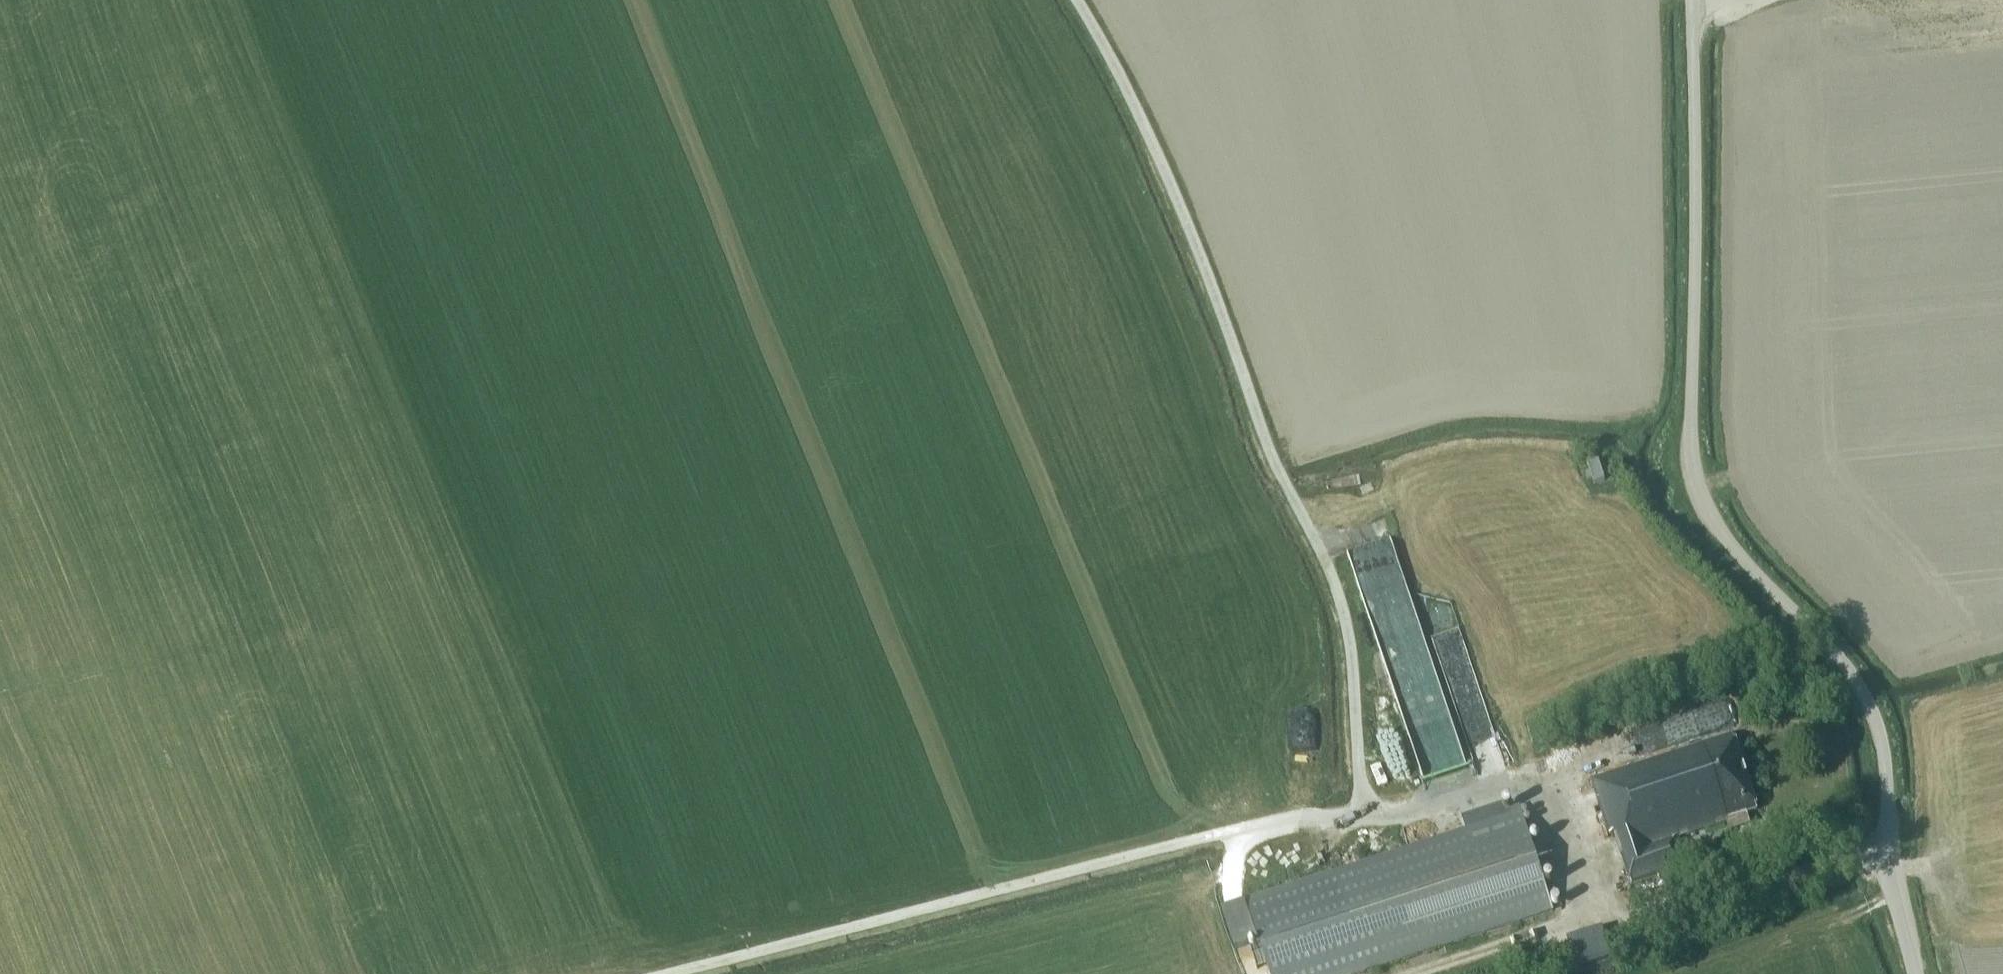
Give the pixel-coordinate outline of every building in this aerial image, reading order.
[(1606,481),(1599,463),(1589,466),(1595,485),(1606,481)] [(1592,780),(1610,835),(1615,833),(1632,886),(1658,877),(1659,881),(1686,872),(1676,838),(1728,822),(1731,830),(1750,824),(1747,814),(1756,811),(1732,735),(1592,780)] [(1553,911),(1521,813),(1333,874),(1247,901),(1271,973),(1359,973),(1364,972),(1553,911)] [(1567,938),(1576,969),(1611,958),(1601,927),(1567,938)]
